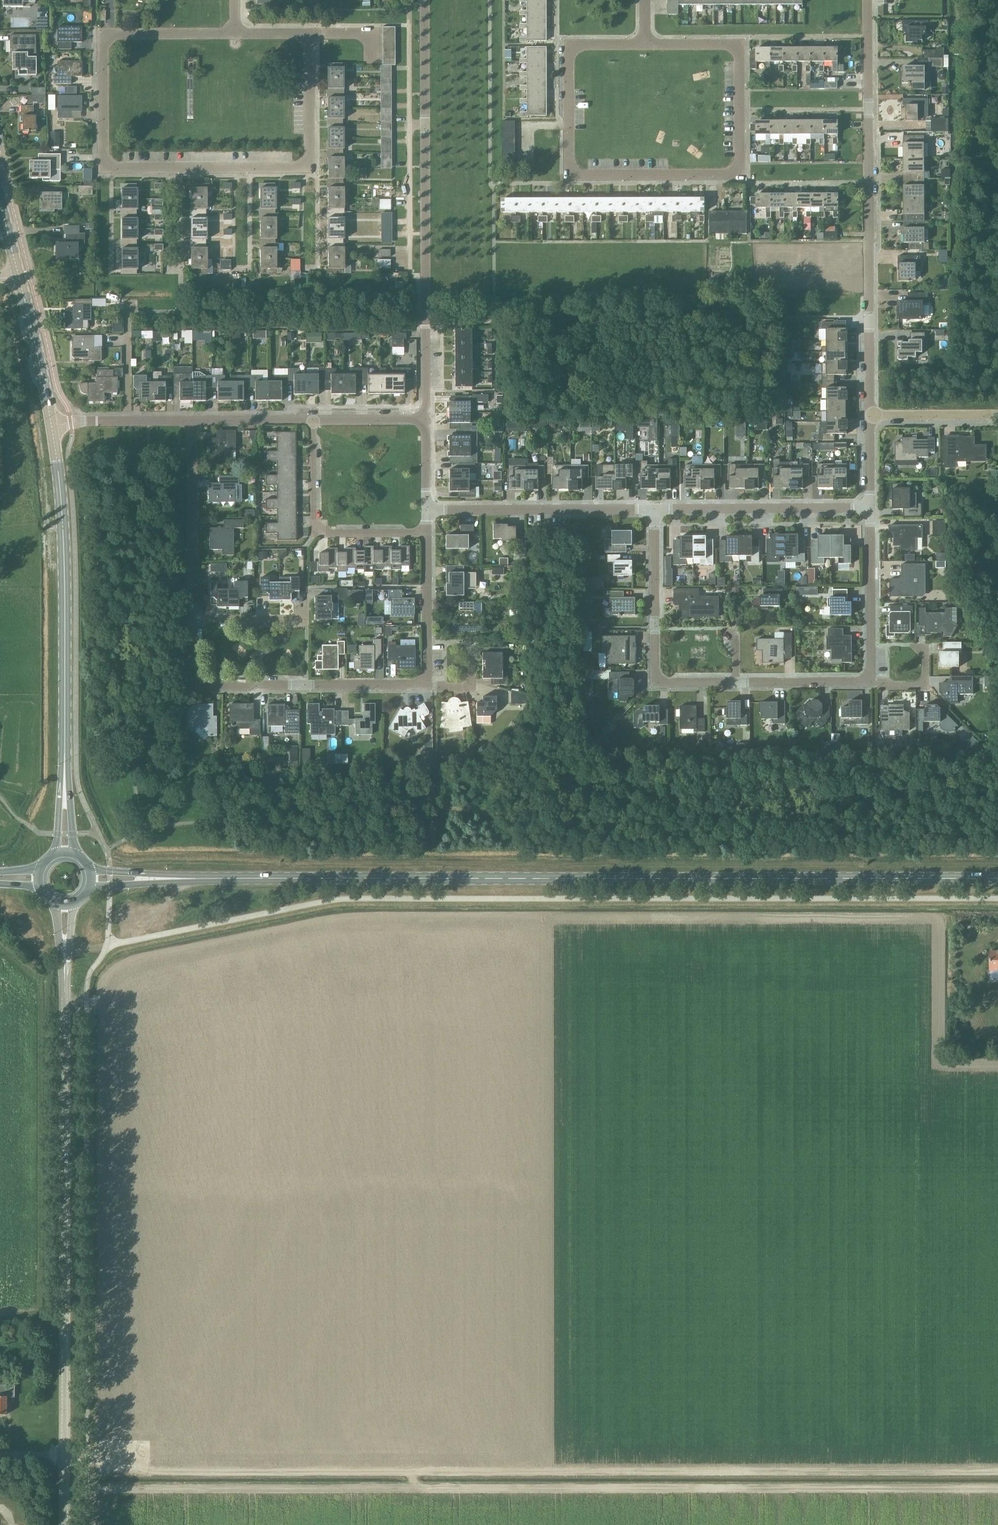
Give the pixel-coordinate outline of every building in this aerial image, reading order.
[(546,13),(546,0),(527,0),(527,1),(527,11),(520,11),(520,15),(527,15),(527,13),(546,13)] [(667,14),(678,14),(678,0),(668,0),(667,14)] [(46,9),(38,9),(38,29),(46,29),(46,9)] [(527,27),(546,27),(546,13),(527,13),(527,15),(527,24),(520,24),(520,28),(527,28),(527,27)] [(906,43),(918,43),(918,41),(922,41),(922,35),(924,35),(926,33),(926,21),(903,21),(903,31),(906,31),(906,43)] [(79,42),(79,27),(60,27),(60,42),(57,42),(57,49),(68,49),(68,42),(79,42)] [(546,40),(546,27),(527,27),(527,28),(527,38),(521,38),(521,42),(528,42),(528,40),(546,40)] [(18,75),(36,75),(36,57),(27,57),(27,53),(36,53),(36,34),(10,35),(10,57),(12,57),(12,70),(17,70),(17,71),(18,71),(18,75)] [(770,62),(770,49),(767,49),(767,45),(761,45),(760,49),(756,49),(756,51),(750,51),(750,69),(757,69),(757,62),(766,62),(766,72),(770,72),(770,62)] [(783,62),(783,49),(781,49),(781,45),(774,45),(774,49),(770,49),(770,62),(783,62)] [(797,62),(797,49),(794,49),(794,45),(788,45),(787,49),(783,49),(783,62),(797,62)] [(810,62),(810,49),(808,49),(808,45),(801,45),(801,49),(797,49),(797,62),(810,62)] [(824,62),(823,49),(821,49),(821,45),(815,45),(814,49),(810,49),(810,62),(821,62),(821,66),(819,66),(819,72),(824,72),(824,66),(824,62)] [(837,63),(837,62),(837,49),(834,49),(835,45),(828,45),(827,49),(823,49),(824,62),(833,62),(833,72),(837,72),(837,63)] [(528,61),(546,61),(546,48),(527,48),(528,59),(521,59),(521,63),(528,63),(528,61)] [(936,50),(924,50),(924,57),(944,57),(944,48),(936,48),(936,50)] [(943,58),(928,58),(928,67),(943,67),(943,58)] [(68,77),(80,77),(80,61),(54,62),(54,76),(50,76),(50,84),(68,84),(68,77)] [(546,75),(546,61),(528,61),(528,63),(528,73),(521,73),(521,77),(528,77),(528,75),(546,75)] [(344,79),(344,70),(344,68),(340,68),(340,63),(328,63),(328,68),(327,68),(327,78),(344,79)] [(925,90),(925,83),(925,67),(903,67),(903,83),(913,83),(913,90),(925,90)] [(546,88),(546,75),(528,75),(528,77),(528,86),(521,86),(521,90),(528,90),(528,88),(546,88)] [(344,89),(344,79),(327,78),(327,89),(328,89),(328,93),(340,93),(340,89),(344,89)] [(528,102),(546,102),(546,88),(528,88),(528,90),(528,100),(521,100),(521,104),(527,104),(528,102)] [(327,109),(344,108),(344,98),(340,98),(340,93),(328,93),(328,98),(327,98),(327,109)] [(69,111),(80,111),(80,96),(60,96),(60,111),(57,111),(57,119),(69,119),(69,111)] [(918,117),(928,117),(928,99),(903,99),(903,105),(906,105),(906,121),(918,121),(918,117)] [(528,117),(528,116),(546,116),(546,102),(528,102),(527,104),(528,113),(521,113),(521,117),(528,117)] [(22,132),(28,132),(29,132),(29,131),(36,131),(36,116),(33,116),(33,106),(21,106),(21,122),(22,122),(23,131),(22,132)] [(328,123),(340,123),(340,119),(344,119),(344,108),(327,109),(327,119),(328,119),(328,123)] [(770,135),(770,122),(768,122),(768,118),(761,118),(760,122),(756,122),(756,124),(750,124),(750,132),(756,132),(756,135),(766,135),(766,145),(770,145),(770,135)] [(784,135),(783,122),(781,122),(781,118),(774,118),(774,122),(770,122),(770,135),(779,135),(779,145),(784,145),(784,135)] [(797,135),(797,122),(795,122),(794,118),(788,118),(787,122),(783,122),(784,135),(797,135)] [(810,134),(810,122),(808,122),(808,118),(801,118),(801,122),(797,122),(797,135),(810,134)] [(814,122),(810,122),(810,134),(819,134),(819,139),(824,139),(824,134),(824,122),(821,122),(821,118),(815,118),(814,122)] [(824,122),(824,134),(833,134),(833,145),(838,145),(838,134),(837,122),(835,122),(835,118),(828,118),(827,122),(824,122)] [(949,119),(944,119),(932,119),(932,132),(949,132),(949,119)] [(340,128),(340,123),(328,123),(328,128),(327,128),(327,138),(344,138),(344,128),(340,128)] [(902,158),(923,157),(923,136),(902,136),(902,158)] [(344,149),(344,138),(327,138),(328,149),(328,153),(343,153),(343,149),(344,149)] [(343,154),(343,153),(328,153),(328,158),(327,158),(328,168),(344,168),(344,161),(352,160),(352,153),(343,154)] [(50,170),(60,170),(60,154),(42,155),(42,161),(29,162),(29,179),(42,179),(42,181),(50,181),(50,170)] [(903,179),(924,178),(923,157),(902,158),(903,179)] [(328,183),(340,183),(340,179),(344,179),(344,168),(328,168),(328,179),(328,183)] [(903,200),(924,200),(924,178),(903,179),(903,200)] [(276,188),(275,188),(275,183),(260,183),(260,188),(260,198),(276,198),(276,188)] [(328,198),(344,198),(344,188),(340,188),(340,183),(328,183),(328,188),(328,198)] [(121,199),(137,199),(137,189),(134,189),(134,184),(122,184),(122,189),(121,189),(121,199)] [(207,199),(207,188),(209,188),(209,184),(191,184),(191,188),(191,199),(207,199)] [(92,195),(92,186),(78,186),(78,195),(92,195)] [(771,208),(770,195),(768,195),(768,191),(761,191),(761,195),(756,195),(756,197),(750,197),(750,205),(756,205),(757,208),(766,208),(766,218),(771,218),(771,208)] [(784,207),(784,194),(781,194),(781,191),(775,191),(774,194),(770,195),(771,208),(779,207),(780,218),(784,218),(784,207)] [(797,207),(797,194),(795,194),(795,191),(788,191),(788,194),(784,194),(784,207),(797,207)] [(811,207),(811,194),(808,194),(808,191),(802,191),(801,194),(797,194),(797,207),(811,207)] [(824,207),(824,194),(822,194),(822,191),(815,191),(814,194),(811,194),(811,207),(824,207)] [(824,207),(824,212),(833,212),(833,217),(838,217),(838,207),(838,194),(835,194),(835,191),(829,191),(828,194),(824,194),(824,207)] [(61,201),(68,201),(68,193),(40,193),(40,200),(39,200),(39,210),(61,210),(61,201)] [(506,199),(502,199),(502,212),(512,212),(512,216),(512,222),(516,222),(516,216),(516,212),(516,199),(514,199),(514,195),(507,195),(506,199)] [(529,212),(529,199),(526,199),(525,195),(519,195),(519,199),(516,199),(516,212),(529,212)] [(543,222),(543,199),(540,199),(540,195),(534,195),(533,199),(529,199),(529,212),(538,212),(538,222),(543,222)] [(556,212),(556,199),(553,199),(552,195),(546,195),(546,199),(543,199),(543,222),(547,222),(547,216),(547,212),(556,212)] [(570,212),(570,199),(567,199),(567,195),(561,195),(560,199),(556,199),(556,212),(570,212)] [(583,212),(583,199),(579,199),(579,195),(572,195),(572,199),(570,199),(570,212),(583,212)] [(596,212),(596,199),(594,199),(594,195),(588,195),(587,199),(583,199),(583,212),(596,212)] [(610,212),(610,199),(606,199),(605,195),(599,195),(599,199),(596,199),(596,212),(610,212)] [(623,212),(623,199),(621,199),(621,195),(614,195),(613,199),(610,199),(610,212),(623,212)] [(637,212),(637,199),(633,199),(632,195),(626,195),(626,199),(623,199),(623,212),(637,212)] [(650,212),(650,199),(647,199),(647,195),(641,195),(640,199),(637,199),(637,212),(650,212)] [(664,212),(663,199),(660,199),(659,195),(652,195),(652,199),(650,199),(650,212),(650,216),(650,222),(654,222),(654,216),(664,216),(664,212)] [(677,212),(677,199),(674,199),(674,195),(668,195),(667,199),(663,199),(664,212),(677,212)] [(690,212),(690,199),(687,199),(686,195),(680,195),(679,199),(677,199),(677,212),(690,212)] [(704,212),(704,199),(701,199),(701,195),(695,195),(694,199),(690,199),(690,212),(704,212)] [(276,213),(276,209),(276,198),(260,198),(260,209),(260,213),(276,213)] [(328,213),(340,213),(340,208),(344,208),(344,198),(328,198),(328,209),(328,213)] [(709,199),(708,199),(709,216),(721,216),(721,198),(721,199),(709,199)] [(721,199),(721,198),(721,216),(733,216),(733,198),(733,199),(726,199),(721,199)] [(734,198),(733,198),(733,216),(746,216),(746,198),(745,198),(745,199),(741,199),(734,199),(734,198)] [(137,214),(137,209),(137,199),(121,199),(121,210),(122,210),(122,214),(143,214),(137,214)] [(207,209),(207,199),(191,199),(191,209),(191,214),(206,214),(206,209),(207,209)] [(379,199),(379,209),(390,209),(390,199),(379,199)] [(903,221),(924,221),(924,200),(903,200),(903,221)] [(276,228),(276,218),(278,218),(278,213),(276,213),(260,213),(260,218),(260,228),(276,228)] [(328,228),(344,228),(344,218),(340,218),(340,213),(328,213),(328,218),(328,228)] [(138,229),(138,218),(143,218),(143,214),(122,214),(122,219),(121,219),(121,229),(138,229)] [(207,229),(207,218),(207,214),(206,214),(191,214),(191,218),(191,229),(207,229)] [(721,216),(709,216),(709,233),(714,233),(721,233),(721,216)] [(733,216),(721,216),(721,233),(722,233),(726,233),(733,233),(733,216)] [(746,216),(733,216),(733,233),(734,233),(741,233),(745,233),(746,233),(746,216)] [(833,232),(833,221),(822,221),(823,232),(833,232)] [(922,242),(924,242),(924,221),(903,221),(904,243),(910,242),(910,250),(922,249),(922,242)] [(77,260),(77,258),(77,244),(85,244),(85,237),(80,237),(80,233),(79,233),(79,226),(66,226),(66,234),(68,234),(68,243),(56,243),(57,260),(77,260)] [(275,243),(275,239),(276,239),(276,228),(260,228),(260,239),(261,239),(261,243),(275,243)] [(328,243),(340,243),(340,239),(344,238),(344,228),(328,228),(328,239),(328,243)] [(136,244),(136,239),(138,239),(138,229),(121,229),(122,240),(122,244),(136,244)] [(207,236),(207,229),(191,229),(191,239),(191,244),(212,243),(212,236),(207,236)] [(207,259),(207,248),(207,244),(212,244),(212,243),(191,244),(191,248),(191,259),(207,259)] [(276,258),(276,248),(278,248),(278,243),(275,243),(261,243),(261,248),(260,248),(260,258),(276,258)] [(340,248),(340,243),(328,243),(328,248),(328,258),(344,258),(344,248),(340,248)] [(138,248),(136,248),(136,244),(122,244),(122,249),(122,259),(138,259),(138,248)] [(920,253),(898,253),(898,264),(899,264),(899,281),(910,281),(910,279),(916,279),(916,268),(920,268),(920,253)] [(276,258),(260,258),(260,269),(261,269),(261,273),(273,273),(273,269),(276,269),(276,258)] [(344,273),(344,268),(344,258),(328,258),(328,268),(328,273),(344,273)] [(138,269),(138,259),(122,259),(122,270),(122,274),(134,274),(134,269),(138,269)] [(207,259),(191,259),(191,269),(191,274),(203,273),(203,269),(207,269),(207,259)] [(390,259),(377,259),(377,268),(390,268),(390,259)] [(883,281),(894,278),(893,272),(882,275),(883,281)] [(944,274),(935,275),(936,285),(946,283),(944,274)] [(928,293),(908,293),(908,302),(898,302),(898,319),(922,319),(922,303),(928,303),(928,293)] [(90,306),(91,306),(91,300),(74,300),(74,306),(73,306),(73,312),(65,312),(65,328),(88,328),(88,320),(90,320),(90,306)] [(826,341),(846,341),(846,329),(834,329),(834,322),(821,323),(821,329),(826,329),(826,341)] [(909,343),(898,343),(898,360),(908,360),(908,357),(916,357),(916,352),(922,352),(922,341),(925,341),(925,333),(910,333),(910,340),(909,340),(909,343)] [(92,361),(101,361),(101,347),(93,347),(93,342),(94,342),(94,336),(72,336),(73,342),(72,342),(72,357),(74,358),(92,358),(92,361)] [(846,352),(846,341),(826,341),(826,347),(821,347),(822,352),(826,352),(846,352)] [(826,363),(846,363),(846,352),(826,352),(826,363)] [(822,381),(834,381),(834,375),(846,375),(846,363),(826,363),(826,374),(822,374),(822,381)] [(318,381),(324,380),(324,368),(318,369),(318,375),(306,375),(306,395),(318,395),(318,381)] [(343,394),(343,374),(336,374),(336,368),(324,368),(324,380),(330,380),(331,394),(343,394)] [(355,380),(361,380),(361,368),(350,368),(350,374),(343,374),(343,394),(355,394),(355,380)] [(380,394),(380,374),(368,374),(368,368),(361,368),(361,380),(367,380),(368,394),(380,394)] [(392,394),(392,374),(385,374),(385,368),(380,368),(380,374),(380,394),(392,394)] [(404,368),(392,368),(392,374),(392,394),(404,394),(404,380),(410,380),(410,368),(404,368)] [(306,375),(299,375),(299,369),(287,369),(287,375),(287,381),(293,381),(294,395),(306,395),(306,375)] [(96,383),(80,383),(80,388),(80,391),(81,393),(83,394),(86,394),(88,394),(88,402),(104,402),(104,393),(117,393),(117,377),(113,377),(113,370),(97,370),(97,377),(96,377),(96,383)] [(145,376),(133,376),(133,388),(139,388),(139,401),(152,401),(152,382),(152,372),(147,372),(145,376)] [(171,388),(171,376),(161,376),(161,372),(152,372),(152,382),(152,401),(165,401),(165,388),(171,388)] [(179,401),(192,401),(192,372),(192,374),(173,374),(173,388),(179,388),(179,401)] [(211,376),(205,376),(200,372),(192,372),(192,401),(205,401),(205,388),(211,388),(211,376)] [(230,401),(230,382),(224,382),(224,375),(211,376),(211,388),(217,388),(217,401),(230,401)] [(243,387),(249,387),(249,375),(236,375),(236,382),(230,382),(230,401),(243,401),(243,387)] [(268,401),(268,382),(262,382),(262,375),(249,375),(249,387),(255,387),(255,401),(268,401)] [(287,387),(287,381),(287,375),(274,375),(274,382),(268,382),(268,401),(281,401),(281,387),(287,387)] [(826,399),(846,400),(847,400),(847,388),(834,388),(834,381),(822,381),(822,388),(826,388),(826,399)] [(469,413),(469,412),(469,402),(471,402),(471,396),(459,396),(459,402),(449,402),(449,413),(469,413)] [(846,411),(846,400),(826,399),(826,411),(846,411)] [(827,422),(846,422),(846,411),(826,411),(827,422)] [(471,423),(475,423),(475,412),(469,412),(469,413),(449,413),(449,423),(459,423),(460,430),(471,430),(471,423)] [(846,422),(827,422),(827,433),(822,433),(822,440),(835,440),(835,434),(847,434),(847,422),(846,422)] [(477,429),(471,430),(460,430),(460,436),(449,436),(449,446),(469,446),(477,446),(477,429)] [(235,443),(235,431),(221,431),(221,439),(209,439),(209,464),(217,463),(217,460),(231,460),(230,443),(235,443)] [(276,444),(296,444),(296,432),(265,432),(265,438),(276,438),(276,444)] [(901,442),(895,442),(895,462),(919,462),(919,457),(928,457),(928,452),(935,452),(935,437),(928,438),(928,440),(917,440),(917,438),(901,438),(901,442)] [(974,437),(945,437),(945,467),(955,467),(955,461),(967,461),(967,457),(985,457),(985,446),(974,446),(974,437)] [(265,456),(296,456),(296,444),(276,444),(276,451),(265,451),(265,456)] [(477,446),(469,446),(449,446),(449,457),(460,457),(460,463),(474,463),(477,463),(477,446)] [(277,468),(296,468),(296,456),(265,456),(265,462),(277,461),(277,468)] [(677,477),(677,465),(677,459),(668,459),(668,465),(659,465),(659,490),(671,489),(671,477),(677,477)] [(791,489),(791,462),(780,462),(780,459),(773,459),(773,488),(791,488),(791,489)] [(659,490),(659,465),(648,465),(648,461),(641,461),(641,489),(659,489),(659,490)] [(809,477),(809,464),(803,464),(803,462),(791,462),(791,489),(803,489),(803,477),(809,477)] [(449,480),(469,480),(469,474),(474,474),(474,463),(460,463),(460,469),(449,469),(449,480)] [(545,478),(544,465),(538,465),(538,463),(527,463),(527,465),(527,490),(538,490),(538,478),(545,478)] [(703,465),(703,489),(715,489),(715,477),(721,477),(721,464),(703,465)] [(747,489),(747,464),(729,464),(729,489),(747,488),(747,489)] [(747,464),(747,489),(759,489),(759,477),(765,477),(765,464),(747,464)] [(836,489),(836,468),(836,464),(817,464),(817,488),(835,488),(835,489),(836,489)] [(836,468),(836,489),(847,489),(847,487),(849,487),(849,480),(847,480),(847,464),(842,464),(842,468),(836,468)] [(526,490),(527,490),(527,465),(508,466),(509,490),(526,490)] [(571,470),(570,470),(564,470),(564,465),(553,465),(553,490),(570,489),(570,490),(571,490),(571,470)] [(571,470),(571,490),(583,490),(583,478),(589,478),(589,465),(570,465),(570,470),(571,470)] [(614,490),(615,490),(615,465),(597,465),(597,489),(614,489),(614,490)] [(615,465),(615,490),(627,490),(627,478),(633,478),(633,465),(615,465)] [(703,489),(703,465),(685,465),(685,489),(703,489)] [(265,480),(296,480),(296,468),(277,468),(277,475),(265,475),(265,480)] [(234,485),(238,485),(238,477),(219,477),(219,484),(209,484),(209,502),(235,501),(234,485)] [(277,492),(296,492),(296,480),(265,480),(266,485),(277,485),(277,492)] [(460,498),(474,497),(474,487),(469,487),(469,480),(449,480),(449,492),(460,492),(460,498)] [(901,484),(893,484),(893,486),(890,493),(893,494),(893,509),(904,509),(904,516),(921,516),(921,504),(916,504),(916,493),(910,493),(910,489),(901,489),(901,484)] [(266,504),(296,504),(296,492),(277,492),(277,499),(266,499),(266,504)] [(277,516),(296,516),(296,504),(266,504),(266,509),(277,509),(277,516)] [(266,528),(296,528),(296,516),(277,516),(277,523),(266,523),(266,528)] [(223,528),(209,528),(209,549),(222,549),(222,555),(233,555),(233,528),(243,528),(243,520),(223,520),(223,528)] [(946,520),(933,520),(933,535),(946,535),(946,520)] [(453,536),(445,536),(445,549),(468,549),(468,536),(473,536),(473,525),(460,525),(460,532),(453,532),(453,536)] [(507,525),(493,525),(493,539),(501,539),(501,542),(515,541),(515,527),(507,527),(507,525)] [(922,525),(889,525),(889,533),(894,533),(894,546),(901,546),(901,550),(916,550),(916,538),(922,538),(922,525)] [(296,528),(266,528),(266,533),(277,533),(277,540),(297,540),(296,528)] [(626,552),(626,545),(632,545),(632,531),(612,531),(612,539),(605,539),(605,552),(626,552)] [(831,536),(831,558),(838,558),(838,564),(851,564),(851,546),(844,546),(844,535),(831,536)] [(686,559),(693,559),(693,536),(680,536),(680,547),(679,549),(673,549),(673,565),(686,565),(686,559)] [(693,536),(693,559),(700,559),(700,565),(713,565),(713,549),(707,549),(706,547),(706,536),(693,536)] [(732,556),(739,556),(739,536),(726,536),(726,546),(724,547),(719,547),(719,562),(732,562),(732,556)] [(739,536),(739,556),(747,556),(747,562),(759,562),(759,547),(754,547),(752,546),(752,536),(739,536)] [(779,556),(785,556),(785,536),(773,536),(773,545),(771,547),(767,547),(767,562),(779,562),(779,556)] [(785,536),(785,556),(792,556),(792,562),(804,562),(804,547),(799,547),(797,545),(797,536),(785,536)] [(824,558),(831,558),(831,536),(818,536),(818,546),(811,546),(811,564),(824,564),(824,558)] [(517,540),(517,555),(526,555),(525,540),(517,540)] [(373,551),(373,546),(363,546),(363,551),(355,551),(355,568),(354,568),(354,570),(364,570),(364,572),(373,572),(373,570),(373,566),(373,551)] [(391,551),(391,546),(381,546),(381,551),(373,551),(373,566),(373,570),(382,570),(382,566),(390,566),(391,566),(391,551)] [(391,566),(390,566),(391,570),(400,570),(400,566),(409,566),(409,546),(399,546),(399,551),(391,551),(391,566)] [(319,563),(317,563),(317,572),(328,572),(328,568),(337,568),(337,553),(337,548),(327,548),(327,553),(319,553),(319,563)] [(355,551),(355,548),(345,548),(345,553),(337,553),(337,568),(337,572),(346,572),(346,568),(354,568),(355,568),(355,551)] [(632,561),(620,561),(620,555),(608,555),(608,562),(614,562),(614,576),(632,576),(632,561)] [(313,556),(307,557),(309,567),(316,565),(313,556)] [(489,561),(488,568),(501,569),(501,561),(489,561)] [(926,594),(926,591),(925,564),(901,564),(901,576),(898,579),(889,579),(890,597),(922,597),(926,594)] [(448,584),(446,584),(446,596),(463,596),(463,589),(475,589),(475,573),(448,573),(448,584)] [(279,578),(279,583),(280,601),(291,601),(291,591),(299,591),(299,577),(279,578)] [(280,601),(279,583),(269,583),(269,578),(260,578),(260,592),(268,592),(268,601),(280,601)] [(227,589),(228,607),(239,607),(239,598),(247,598),(247,582),(234,582),(234,589),(227,589)] [(228,607),(227,589),(221,589),(221,584),(210,584),(210,598),(216,598),(216,607),(228,607)] [(674,600),(673,600),(673,601),(674,601),(674,603),(675,605),(680,605),(680,609),(678,611),(678,616),(680,618),(685,618),(687,616),(693,616),(695,618),(700,618),(702,616),(718,616),(718,597),(698,597),(698,589),(674,589),(673,589),(674,600)] [(763,598),(757,598),(754,598),(752,601),(751,603),(752,606),(754,608),(757,609),(768,609),(768,606),(780,606),(780,596),(782,596),(782,589),(763,589),(763,598)] [(348,590),(348,600),(363,600),(363,591),(348,590)] [(414,598),(401,598),(401,590),(388,590),(388,599),(391,599),(391,615),(414,615),(414,598)] [(847,590),(832,590),(832,598),(828,598),(828,607),(830,607),(830,615),(851,615),(851,602),(847,602),(847,590)] [(635,615),(635,597),(621,597),(621,591),(607,591),(607,598),(609,598),(610,615),(619,615),(619,616),(621,616),(621,615),(635,615)] [(204,605),(210,603),(208,596),(202,598),(204,605)] [(332,611),(332,603),(338,603),(338,596),(315,597),(315,620),(331,619),(331,611),(332,611)] [(481,602),(458,602),(458,612),(451,612),(451,633),(481,633),(481,602)] [(891,613),(890,614),(890,625),(888,625),(888,635),(896,635),(896,633),(908,633),(910,631),(910,613),(913,613),(913,606),(891,606),(891,613)] [(925,633),(942,633),(942,637),(951,637),(958,626),(951,622),(951,608),(944,608),(944,613),(926,613),(926,608),(919,608),(919,626),(925,626),(925,633)] [(842,660),(842,663),(852,663),(852,636),(843,636),(843,629),(828,629),(828,636),(826,636),(826,650),(831,650),(832,660),(842,660)] [(757,639),(757,651),(762,651),(762,663),(784,663),(784,649),(792,649),(792,633),(784,633),(784,639),(757,639)] [(602,636),(602,654),(606,654),(606,664),(636,664),(636,656),(636,647),(633,647),(633,644),(636,644),(636,636),(606,636),(602,636)] [(353,655),(353,669),(374,669),(374,654),(381,654),(381,639),(373,639),(373,645),(358,645),(358,655),(353,655)] [(315,661),(315,670),(338,669),(338,654),(344,654),(344,642),(337,642),(337,645),(322,646),(322,656),(317,656),(317,661),(315,661)] [(946,652),(940,652),(940,667),(959,667),(959,653),(961,653),(961,643),(946,643),(946,652)] [(388,658),(397,658),(397,669),(415,669),(415,646),(388,646),(388,658)] [(482,666),(502,666),(502,658),(507,658),(507,647),(494,647),(494,653),(482,653),(482,666)] [(502,666),(482,666),(482,679),(494,679),(494,685),(507,685),(507,673),(502,673),(502,666)] [(621,702),(626,702),(628,700),(628,697),(632,697),(634,695),(634,681),(632,679),(625,679),(625,672),(609,672),(609,679),(618,679),(618,700),(621,702)] [(950,683),(940,683),(940,692),(951,703),(957,703),(957,694),(973,694),(973,676),(950,676),(950,683)] [(526,695),(511,691),(511,704),(526,704),(526,695)] [(490,724),(490,716),(496,711),(496,697),(482,697),(482,703),(476,703),(476,724),(490,724)] [(467,702),(458,704),(458,703),(458,702),(457,702),(457,701),(456,701),(456,700),(455,700),(454,700),(453,700),(452,700),(451,701),(450,702),(449,703),(449,704),(441,703),(440,711),(442,711),(440,727),(449,728),(450,732),(462,730),(461,727),(471,726),(467,702)] [(747,713),(741,713),(741,701),(728,701),(728,708),(726,708),(724,708),(724,716),(726,716),(726,719),(740,719),(740,725),(747,725),(747,713)] [(773,724),(785,724),(785,701),(777,701),(777,702),(759,702),(760,713),(762,713),(762,719),(773,719),(773,724)] [(823,723),(830,717),(829,707),(823,707),(823,705),(818,701),(809,701),(796,714),(805,723),(810,718),(818,718),(823,723)] [(868,712),(862,712),(862,701),(849,701),(849,707),(841,707),(841,718),(856,718),(856,725),(868,724),(868,712)] [(341,725),(348,725),(348,724),(355,723),(355,734),(372,734),(372,724),(375,724),(375,703),(363,703),(363,719),(355,719),(355,720),(348,720),(348,711),(341,711),(341,725)] [(423,717),(428,714),(428,712),(423,703),(417,707),(418,709),(415,711),(414,709),(411,711),(410,709),(408,708),(406,707),(404,709),(403,711),(399,709),(388,728),(398,734),(401,728),(407,731),(412,728),(416,734),(425,728),(419,716),(422,715),(423,717)] [(212,704),(188,704),(188,710),(186,710),(186,731),(195,731),(195,726),(200,726),(209,736),(216,736),(216,723),(214,723),(214,720),(212,720),(212,704)] [(250,735),(260,735),(259,720),(253,720),(253,704),(230,704),(230,720),(232,720),(232,724),(232,726),(232,729),(250,728),(250,735)] [(285,734),(299,734),(299,710),(285,710),(285,704),(267,704),(268,726),(284,726),(285,734)] [(341,725),(341,711),(334,711),(334,709),(322,709),(322,716),(319,716),(319,704),(307,704),(307,724),(310,724),(310,735),(335,735),(335,726),(341,725)] [(910,716),(904,716),(904,704),(888,705),(888,713),(880,713),(880,730),(885,730),(885,736),(902,736),(902,730),(910,730),(910,716)] [(958,726),(943,711),(940,711),(940,708),(937,705),(924,705),(924,709),(918,709),(918,731),(923,731),(923,722),(940,722),(940,726),(942,729),(945,731),(953,731),(958,726)] [(659,722),(659,725),(668,724),(668,710),(659,710),(659,706),(643,706),(643,710),(638,710),(634,714),(634,728),(641,728),(644,725),(644,722),(659,722)] [(696,732),(705,732),(705,718),(697,718),(696,706),(680,706),(680,729),(696,729),(696,732)] [(830,739),(839,739),(839,730),(831,729),(830,739)] [(287,743),(287,758),(297,757),(296,742),(287,743)] [(418,757),(427,757),(427,747),(418,746),(418,757)] [(334,759),(346,757),(345,749),(333,751),(334,759)] [(990,952),(990,971),(997,971),(997,952),(990,952)] [(14,1385),(0,1384),(0,1415),(6,1415),(6,1397),(14,1397),(14,1385)]
